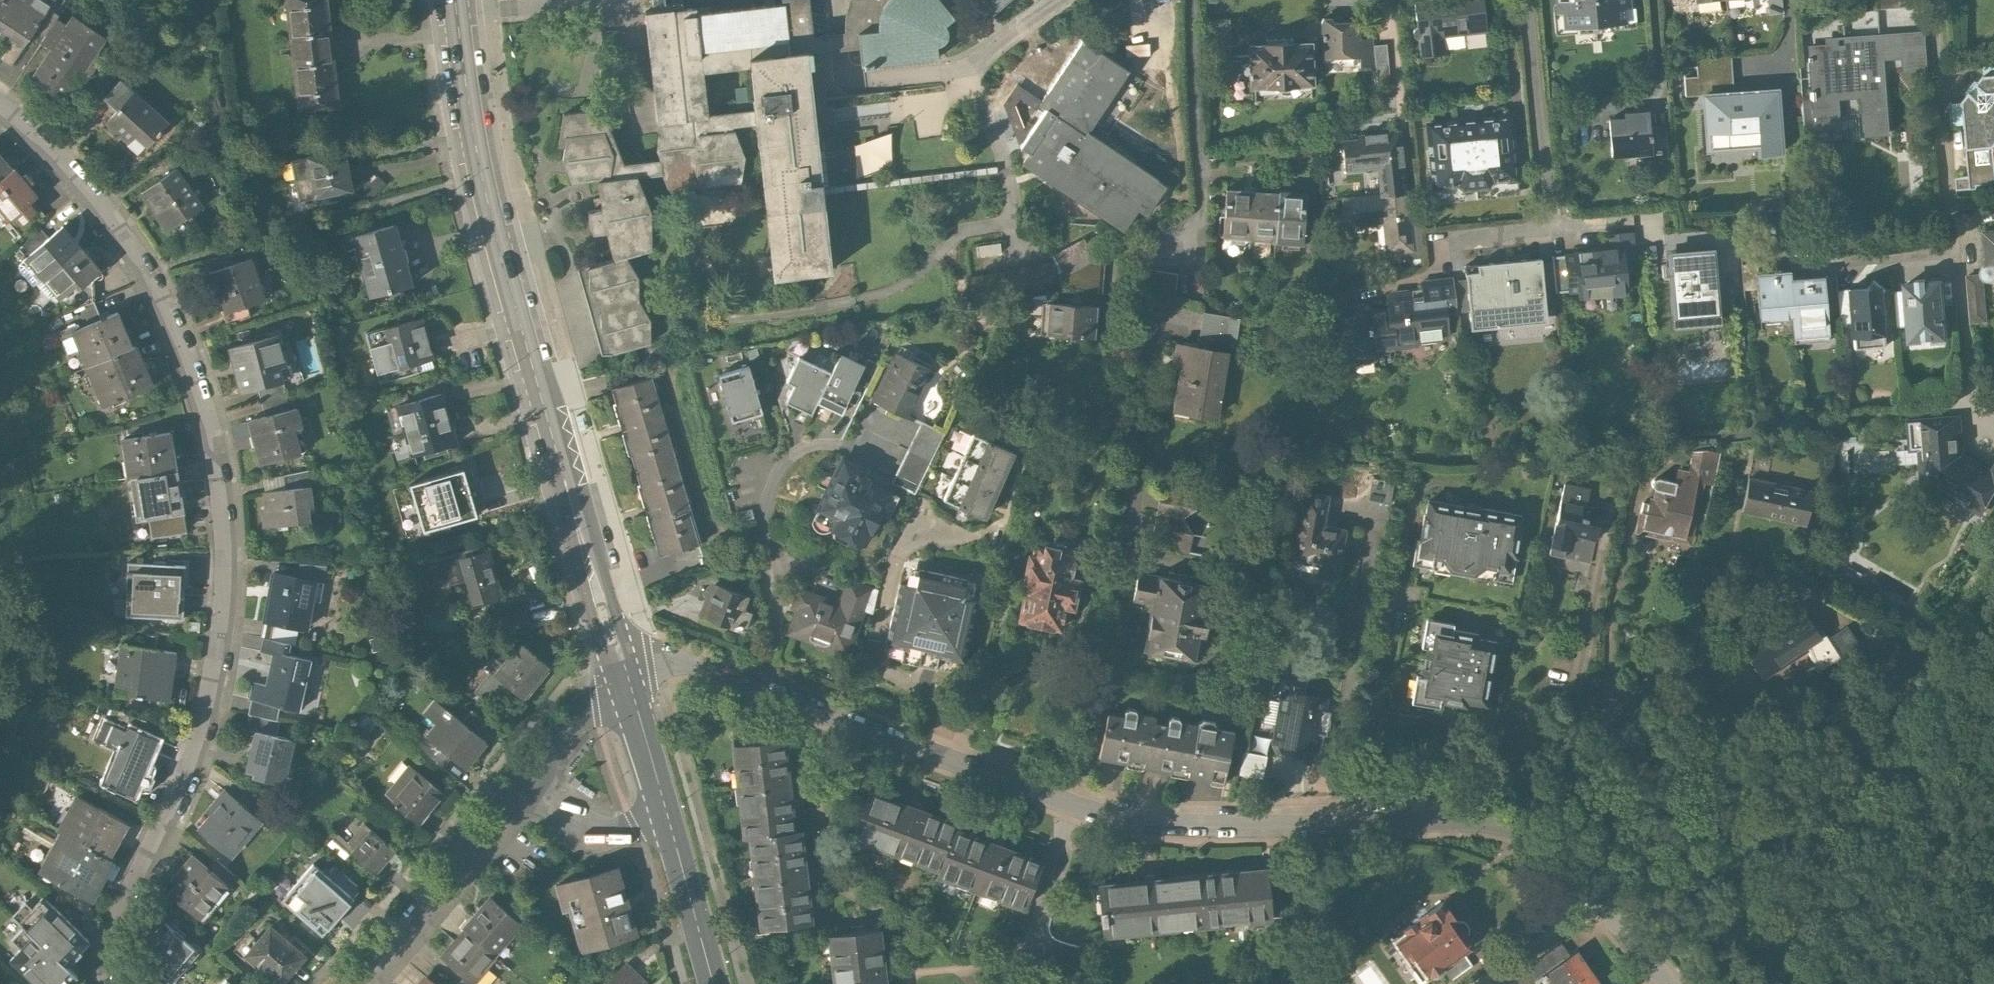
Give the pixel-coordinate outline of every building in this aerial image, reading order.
[(9,29),(28,0),(1,0),(0,2),(0,23),(9,29)] [(55,0),(28,0),(9,29),(27,41),(37,27),(49,9),(55,0)] [(291,52),(331,48),(327,0),(286,0),(291,52)] [(784,3),(790,55),(810,52),(811,55),(858,51),(856,35),(844,36),(811,38),(807,0),(784,0),(784,3)] [(846,6),(843,17),(844,36),(856,35),(876,34),(875,24),(877,17),(880,9),(885,4),(889,0),(849,0),(846,6)] [(885,4),(880,9),(877,17),(875,24),(876,34),(856,35),(858,51),(859,68),(938,61),(937,50),(941,49),(944,45),(945,42),(946,37),(945,33),(942,29),(955,19),(940,0),(889,0),(885,4)] [(996,13),(1011,0),(985,0),(996,13)] [(1418,27),(1415,29),(1413,33),(1415,37),(1420,39),(1422,55),(1439,54),(1443,26),(1455,25),(1456,28),(1460,31),(1468,31),(1486,29),(1483,0),(1415,0),(1418,27)] [(1559,9),(1565,9),(1566,25),(1627,19),(1626,5),(1630,4),(1629,0),(1558,0),(1559,9)] [(1770,14),(1783,12),(1782,0),(1769,0),(1770,14)] [(1905,0),(1878,0),(1879,10),(1899,9),(1899,2),(1905,2),(1905,0)] [(693,8),(641,13),(653,124),(656,123),(707,118),(702,71),(747,66),(746,59),(790,55),(784,3),(694,13),(693,8)] [(59,16),(49,9),(37,27),(47,34),(57,18),(59,16)] [(73,15),(67,25),(50,49),(31,79),(72,106),(103,58),(97,54),(108,39),(73,15)] [(50,49),(67,25),(57,18),(47,34),(41,43),(50,49)] [(1321,23),(1322,67),(1376,66),(1374,46),(1373,38),(1360,38),(1360,26),(1356,20),(1348,20),(1346,22),(1334,22),(1332,18),(1324,18),(1321,23)] [(1231,45),(1230,19),(1205,20),(1206,45),(1231,45)] [(1826,46),(1807,48),(1814,142),(1842,140),(1838,90),(1864,89),(1868,137),(1891,136),(1885,59),(1902,58),(1903,72),(1927,70),(1924,32),(1825,39),(1826,46)] [(1313,83),(1311,52),(1318,52),(1317,42),(1294,43),(1293,38),(1267,39),(1267,45),(1250,45),(1251,55),(1226,56),(1228,103),(1231,103),(1233,105),(1235,106),(1237,108),(1239,108),(1241,109),(1242,109),(1244,109),(1246,108),(1248,107),(1250,106),(1251,104),(1253,102),(1255,102),(1255,86),(1276,85),(1277,87),(1277,89),(1278,90),(1280,92),(1281,93),(1283,94),(1285,95),(1286,95),(1288,95),(1289,94),(1291,94),(1292,93),(1294,92),(1295,91),(1295,90),(1296,88),(1297,86),(1297,84),(1313,83)] [(1056,115),(1022,164),(1132,238),(1167,186),(1089,134),(1130,73),(1084,42),(1042,105),(1056,115)] [(1387,44),(1374,46),(1376,66),(1378,86),(1391,85),(1387,44)] [(337,112),(331,48),(291,52),(297,116),(337,112)] [(790,55),(746,59),(747,66),(752,113),(761,191),(770,278),(829,272),(814,138),(809,89),(807,67),(812,67),(811,55),(810,52),(790,55)] [(1686,97),(1706,96),(1735,94),(1733,60),(1701,62),(1702,80),(1685,81),(1686,97)] [(1986,78),(1967,105),(1952,106),(1954,127),(1968,126),(1973,179),(1958,181),(1959,192),(1979,190),(1979,187),(1993,185),(1993,77),(1986,78)] [(117,113),(134,95),(120,82),(103,100),(117,113)] [(821,87),(809,89),(814,138),(833,136),(831,116),(824,117),(821,87)] [(1779,91),(1735,94),(1706,96),(1708,132),(1758,129),(1759,148),(1782,146),(1779,91)] [(168,128),(134,95),(117,113),(106,124),(128,145),(135,138),(147,150),(168,128)] [(652,211),(637,180),(662,177),(660,163),(623,166),(601,111),(561,116),(556,147),(564,147),(561,165),(569,187),(598,184),(601,212),(588,215),(591,236),(605,233),(614,263),(591,270),(589,293),(602,312),(602,336),(613,355),(652,344),(651,321),(640,302),(640,279),(626,259),(652,250),(652,211)] [(667,191),(700,188),(703,197),(761,191),(752,113),(707,118),(656,123),(657,139),(654,153),(660,163),(662,177),(667,191)] [(1627,122),(1612,123),(1614,159),(1667,156),(1666,129),(1650,130),(1648,114),(1627,115),(1627,122)] [(1511,118),(1429,125),(1435,188),(1457,186),(1463,191),(1490,188),(1495,182),(1517,180),(1511,118)] [(1382,196),(1405,194),(1399,132),(1357,137),(1357,141),(1342,143),(1345,170),(1378,166),(1382,196)] [(291,159),(294,179),(348,170),(346,158),(344,150),(291,159)] [(12,169),(0,154),(0,179),(12,169)] [(12,169),(0,179),(0,211),(8,220),(9,219),(33,199),(36,197),(12,169)] [(200,209),(173,169),(140,192),(167,231),(200,209)] [(351,191),(348,170),(294,179),(297,199),(351,191)] [(1224,241),(1250,243),(1253,195),(1227,193),(1224,241)] [(1411,249),(1405,194),(1382,196),(1345,200),(1348,226),(1385,222),(1388,251),(1411,249)] [(1250,243),(1275,244),(1279,197),(1253,195),(1250,243)] [(1305,199),(1279,197),(1275,244),(1301,246),(1305,199)] [(46,215),(33,199),(9,219),(24,237),(39,223),(38,222),(46,215)] [(50,236),(39,223),(24,237),(20,240),(30,252),(50,236)] [(391,224),(352,235),(369,295),(408,284),(391,224)] [(63,225),(50,236),(30,252),(25,256),(42,277),(80,245),(63,225)] [(1084,240),(1053,257),(1064,277),(1118,248),(1110,233),(1087,246),(1084,240)] [(1610,235),(1612,250),(1623,249),(1624,260),(1637,259),(1634,233),(1610,235)] [(1988,268),(1985,270),(1984,273),(1983,276),(1984,281),(1987,283),(1989,285),(1990,285),(1990,288),(1993,287),(1993,233),(1986,233),(1988,268)] [(99,268),(80,245),(42,277),(61,299),(99,268)] [(1575,254),(1565,255),(1569,291),(1579,290),(1580,297),(1627,292),(1624,260),(1623,249),(1612,250),(1575,254)] [(1715,249),(1666,253),(1673,329),(1721,325),(1715,249)] [(1565,255),(1553,256),(1556,292),(1569,291),(1565,255)] [(1556,292),(1553,256),(1545,257),(1548,293),(1556,292)] [(1545,257),(1460,264),(1462,280),(1453,281),(1456,312),(1464,311),(1466,334),(1551,326),(1548,293),(1545,257)] [(251,262),(208,276),(213,291),(217,290),(225,314),(246,308),(264,302),(251,262)] [(1054,265),(969,279),(973,304),(1058,291),(1054,265)] [(1758,266),(1742,267),(1744,291),(1759,290),(1758,275),(1758,266)] [(1174,300),(1178,275),(1133,267),(1133,293),(1174,300)] [(1794,316),(1792,281),(1791,272),(1758,275),(1759,290),(1762,319),(1794,316)] [(1968,278),(1972,319),(1987,318),(1984,281),(1983,276),(1968,278)] [(1825,278),(1792,281),(1794,316),(1796,338),(1830,335),(1825,278)] [(1849,289),(1854,347),(1887,345),(1883,292),(1886,290),(1874,280),(1868,288),(1849,289)] [(1387,299),(1389,309),(1394,347),(1416,344),(1419,340),(1442,338),(1447,331),(1445,313),(1456,312),(1453,281),(1421,285),(1422,295),(1412,296),(1408,293),(1391,295),(1387,299)] [(1941,281),(1905,285),(1911,340),(1932,338),(1931,333),(1946,331),(1941,281)] [(102,319),(93,300),(73,309),(62,319),(60,315),(51,321),(56,327),(59,325),(61,329),(78,321),(80,327),(102,319)] [(1096,307),(1049,305),(1047,336),(1094,339),(1096,307)] [(1394,347),(1389,309),(1372,311),(1367,307),(1344,310),(1342,310),(1338,316),(1341,334),(1346,338),(1351,338),(1353,358),(1358,361),(1374,359),(1378,354),(1377,349),(1394,347)] [(246,308),(225,314),(222,315),(225,325),(249,318),(246,308)] [(118,312),(102,319),(80,327),(75,329),(89,365),(132,348),(118,312)] [(1204,315),(1200,337),(1235,343),(1239,321),(1204,315)] [(417,319),(380,329),(389,360),(393,359),(395,367),(428,357),(417,319)] [(278,335),(231,347),(242,393),(258,389),(282,383),(285,382),(281,366),(285,365),(278,335)] [(1228,356),(1176,346),(1172,368),(1182,369),(1173,414),(1215,422),(1228,356)] [(136,347),(132,348),(89,365),(104,404),(152,385),(136,347)] [(897,353),(875,397),(907,413),(929,370),(897,353)] [(838,354),(830,371),(820,392),(848,405),(866,367),(838,354)] [(811,412),(820,392),(830,371),(798,356),(786,382),(793,385),(786,401),(811,412)] [(764,414),(751,366),(738,369),(739,375),(719,381),(731,423),(764,414)] [(612,393),(637,476),(673,465),(648,382),(612,393)] [(288,410),(282,383),(258,389),(264,416),(288,410)] [(396,404),(403,429),(446,418),(439,393),(396,404)] [(264,416),(249,420),(259,463),(301,452),(295,428),(300,427),(296,408),(288,410),(264,416)] [(453,444),(446,418),(403,429),(409,454),(453,444)] [(1924,485),(1983,518),(1993,499),(1993,470),(1991,474),(1964,459),(1961,421),(1910,425),(1912,455),(1922,454),(1924,485)] [(891,483),(914,494),(943,433),(920,422),(891,483)] [(173,432),(127,437),(132,478),(135,477),(178,472),(173,432)] [(974,433),(964,457),(1003,474),(1013,450),(974,433)] [(1690,472),(1680,470),(1677,485),(1665,483),(1665,482),(1663,480),(1661,479),(1658,479),(1656,480),(1654,481),(1653,483),(1652,486),(1652,488),(1654,491),(1655,492),(1656,493),(1654,504),(1643,502),(1636,534),(1692,545),(1704,483),(1713,485),(1719,456),(1694,451),(1690,472)] [(1773,460),(1737,454),(1733,473),(1753,477),(1746,516),(1809,528),(1815,494),(1769,486),(1773,460)] [(964,457),(953,480),(992,497),(1003,474),(964,457)] [(698,548),(673,465),(637,476),(662,559),(698,548)] [(888,493),(835,467),(813,512),(834,522),(829,532),(861,548),(888,493)] [(178,472),(135,477),(140,518),(149,517),(183,512),(178,472)] [(284,474),(286,489),(311,487),(310,472),(284,474)] [(982,521),(992,497),(953,480),(943,503),(982,521)] [(476,517),(467,487),(449,493),(447,485),(427,491),(438,528),(476,517)] [(1591,492),(1565,486),(1549,555),(1592,565),(1606,505),(1589,501),(1591,492)] [(286,489),(263,491),(265,507),(260,507),(262,527),(311,523),(310,506),(313,506),(311,487),(286,489)] [(1328,498),(1305,495),(1294,562),(1319,566),(1317,578),(1338,581),(1345,533),(1323,529),(1328,498)] [(1524,518),(1429,499),(1415,567),(1510,586),(1524,518)] [(1196,511),(1157,504),(1150,544),(1189,551),(1196,511)] [(186,531),(183,512),(149,517),(152,537),(186,531)] [(468,548),(427,560),(436,591),(447,588),(445,582),(464,577),(472,604),(499,596),(486,550),(470,555),(468,548)] [(1023,596),(1017,624),(1058,633),(1063,612),(1072,614),(1079,583),(1067,580),(1072,558),(1035,550),(1032,559),(1027,558),(1019,595),(1023,596)] [(169,561),(145,562),(146,614),(197,613),(196,590),(196,561),(169,561)] [(300,562),(297,577),(319,582),(322,567),(300,562)] [(899,586),(885,644),(963,663),(977,604),(969,603),(974,583),(911,568),(907,588),(899,586)] [(297,577),(273,572),(264,618),(310,627),(319,582),(297,577)] [(1155,605),(1146,655),(1192,664),(1207,588),(1137,575),(1132,600),(1155,605)] [(869,589),(848,581),(837,613),(816,606),(819,598),(797,590),(790,612),(794,613),(786,637),(846,658),(869,589)] [(746,599),(713,586),(700,619),(742,635),(749,616),(741,613),(746,599)] [(1741,645),(1763,680),(1811,650),(1824,642),(1810,620),(1801,607),(1741,645)] [(528,625),(524,611),(502,617),(506,631),(528,625)] [(1847,629),(1828,640),(1813,618),(1810,620),(1824,642),(1811,650),(1822,674),(1842,661),(1841,659),(1859,646),(1847,629)] [(1455,625),(1428,620),(1423,648),(1428,648),(1422,679),(1418,679),(1413,707),(1440,712),(1441,706),(1466,710),(1467,705),(1487,709),(1498,645),(1477,641),(1478,636),(1454,632),(1455,625)] [(260,648),(274,651),(287,655),(290,643),(263,637),(260,648)] [(177,652),(121,644),(114,693),(170,701),(177,652)] [(549,671),(517,646),(493,677),(488,673),(473,692),(489,705),(504,687),(524,703),(549,671)] [(311,660),(287,655),(274,651),(266,683),(254,680),(249,698),(252,698),(280,705),(300,710),(311,660)] [(1328,703),(1284,695),(1274,746),(1318,754),(1328,703)] [(280,705),(252,698),(248,714),(277,721),(280,705)] [(486,748),(431,701),(420,714),(434,726),(424,737),(465,772),(486,748)] [(1125,719),(1109,715),(1100,760),(1145,769),(1154,724),(1155,718),(1126,712),(1125,719)] [(277,736),(280,721),(277,721),(248,714),(245,729),(255,731),(277,736)] [(1170,727),(1154,724),(1145,769),(1187,778),(1198,726),(1171,720),(1170,727)] [(125,733),(103,724),(97,738),(119,747),(104,782),(134,794),(138,785),(146,788),(149,782),(141,779),(151,754),(171,762),(176,748),(127,728),(125,733)] [(1234,734),(1198,726),(1187,778),(1224,786),(1234,734)] [(255,731),(246,769),(254,771),(253,774),(283,782),(293,740),(277,736),(255,731)] [(782,742),(735,747),(745,838),(750,837),(791,833),(782,742)] [(407,767),(384,795),(419,823),(442,794),(407,767)] [(212,814),(199,828),(227,853),(256,821),(237,804),(222,791),(206,808),(212,814)] [(237,804),(256,821),(263,828),(273,818),(246,794),(237,804)] [(958,827),(872,795),(854,842),(940,875),(956,832),(958,827)] [(57,830),(62,833),(107,857),(126,824),(75,796),(57,830)] [(363,824),(345,844),(354,852),(371,832),(363,824)] [(354,852),(351,855),(374,874),(394,851),(371,832),(354,852)] [(800,832),(791,833),(750,837),(760,930),(810,924),(800,832)] [(1043,865),(956,832),(940,875),(938,879),(1025,912),(1043,865)] [(111,860),(107,857),(62,833),(41,870),(90,897),(111,860)] [(345,862),(351,855),(354,852),(345,844),(336,836),(327,847),(345,862)] [(177,881),(168,891),(198,918),(227,885),(207,867),(193,855),(173,877),(177,881)] [(214,859),(207,867),(227,885),(234,877),(214,859)] [(312,868),(285,899),(314,923),(323,913),(329,918),(335,918),(342,915),(347,909),(348,904),(346,897),(341,892),(312,868)] [(1268,869),(1201,875),(1206,928),(1273,922),(1268,869)] [(576,909),(587,950),(637,937),(619,870),(559,886),(565,912),(576,909)] [(1103,938),(1206,928),(1201,875),(1098,885),(1103,938)] [(54,983),(73,983),(90,966),(79,955),(101,931),(54,888),(41,903),(36,898),(23,912),(41,928),(19,952),(46,977),(54,983)] [(1409,927),(1398,934),(1411,953),(1417,949),(1430,967),(1469,941),(1441,898),(1405,921),(1409,927)] [(463,932),(467,935),(494,960),(522,929),(491,901),(463,932)] [(200,947),(165,918),(149,937),(153,940),(141,954),(147,960),(166,975),(172,980),(200,947)] [(273,921),(246,952),(281,982),(308,952),(273,921)] [(878,933),(828,938),(833,983),(884,983),(878,933)] [(444,960),(468,982),(470,983),(475,983),(496,961),(494,960),(467,935),(444,960)] [(1562,940),(1505,982),(1506,983),(1534,983),(1538,981),(1573,956),(1562,940)] [(4,968),(22,983),(39,983),(46,977),(19,952),(4,968)] [(1579,952),(1573,956),(1538,981),(1540,983),(1595,983),(1600,981),(1579,952)] [(147,960),(135,975),(146,983),(159,983),(166,975),(147,960)] [(4,968),(0,964),(0,983),(22,983),(4,968)] [(607,983),(645,983),(625,965),(607,983)]
